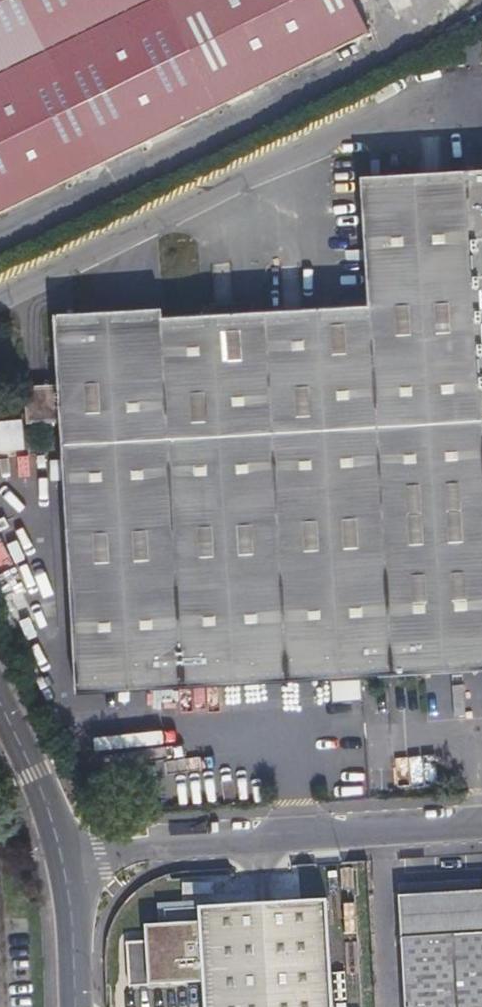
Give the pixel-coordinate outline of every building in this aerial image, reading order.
[(358,0),(0,0),(0,216),(376,35),(358,0)] [(376,189),(381,302),(88,320),(87,313),(59,315),(63,383),(18,386),(21,424),(65,421),(79,682),(172,677),(173,682),(200,680),(200,676),(382,664),(382,671),(408,669),(408,663),(481,658),(481,183),(376,189)] [(6,458),(8,479),(22,478),(20,457),(6,458)] [(10,567),(0,547),(0,572),(10,567)] [(351,677),(324,678),(325,698),(352,696),(351,677)] [(404,970),(407,1006),(481,1006),(481,895),(399,900),(404,970)] [(150,1006),(334,1006),(327,901),(200,908),(203,969),(149,972),(150,1006)]
